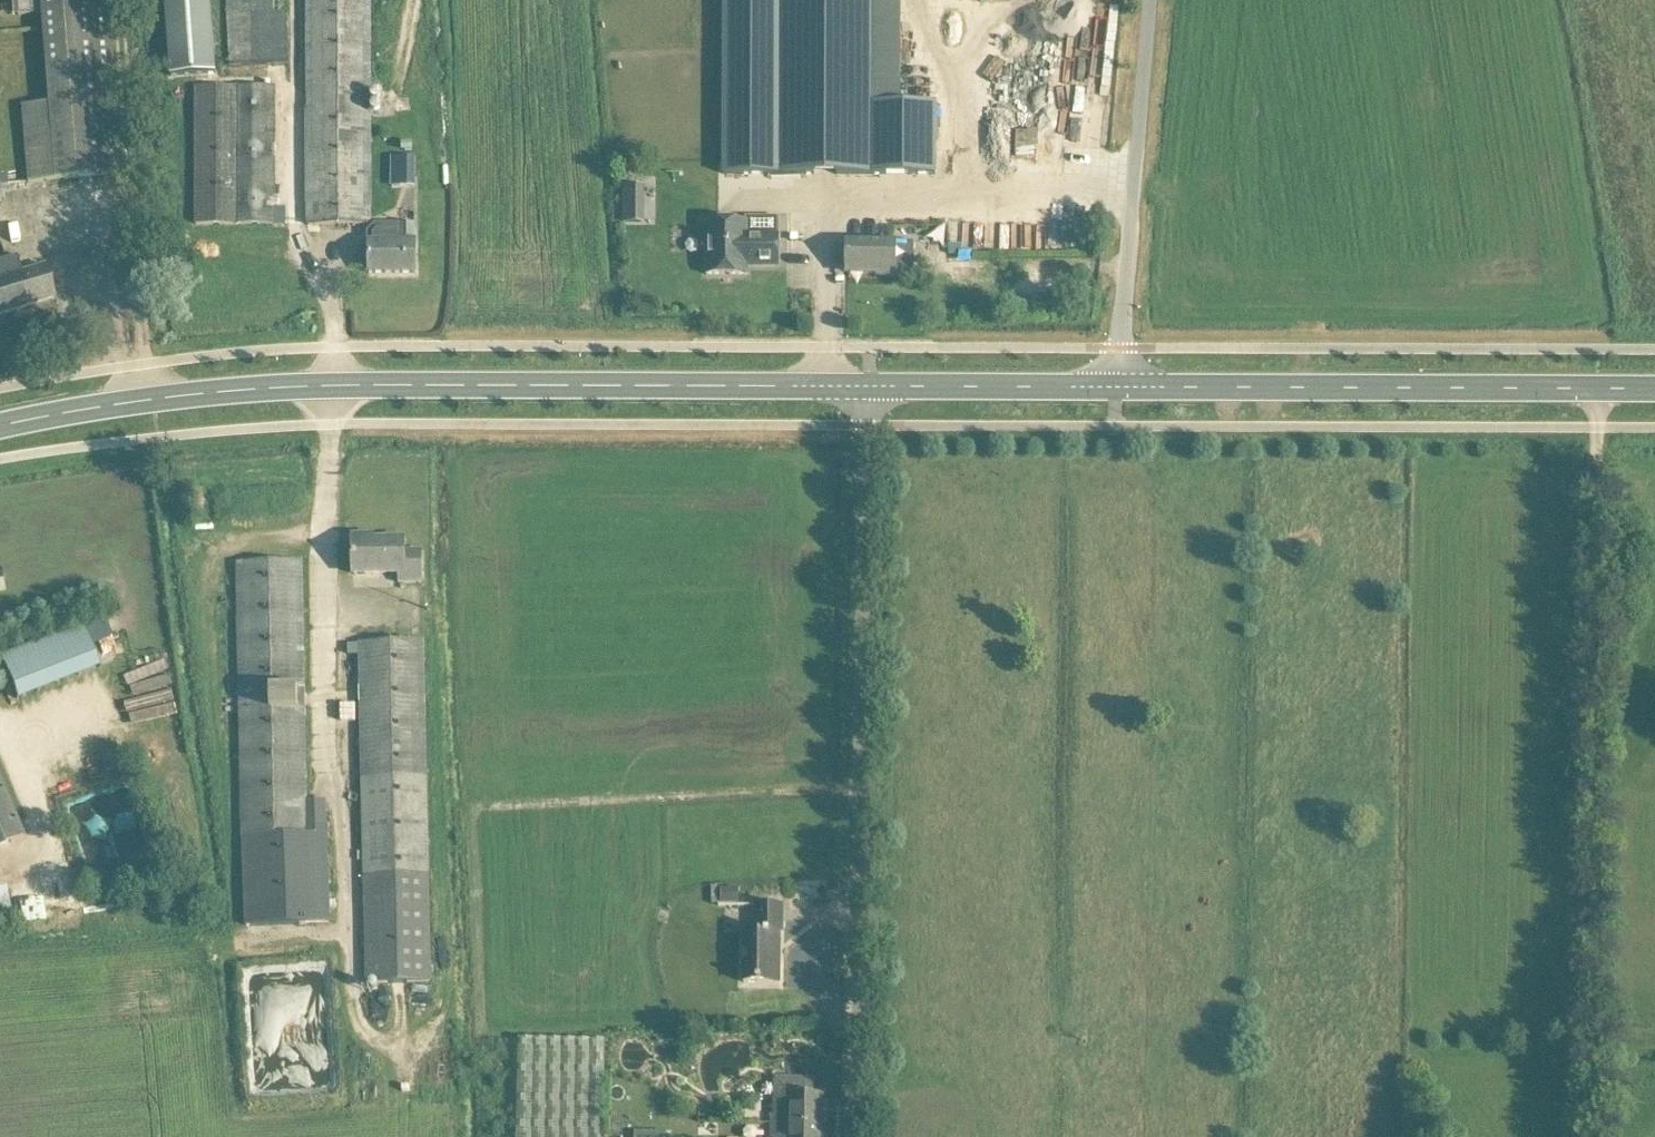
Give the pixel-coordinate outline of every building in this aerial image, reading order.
[(108,0),(42,0),(50,103),(23,105),(29,182),(122,174),(108,0)] [(169,75),(213,72),(209,0),(164,0),(169,75)] [(231,66),(288,65),(287,9),(274,10),(275,0),(228,0),(231,66)] [(370,224),(366,0),(303,0),(307,225),(370,224)] [(724,174),(752,174),(780,174),(870,174),(871,102),(872,0),(725,0),(724,174)] [(194,87),(196,224),(274,224),(271,86),(194,87)] [(936,103),(899,102),(871,102),(870,174),(936,175),(935,130),(940,130),(940,120),(936,120),(936,103)] [(1015,128),(1014,156),(1042,156),(1043,129),(1015,128)] [(391,155),(392,185),(418,184),(417,154),(391,155)] [(643,221),(642,182),(624,182),(625,221),(643,221)] [(707,246),(707,274),(747,275),(747,266),(779,266),(779,235),(747,235),(747,221),(707,221),(707,231),(704,231),(701,233),(701,244),(704,246),(707,246)] [(415,242),(415,225),(375,225),(368,232),(368,239),(369,239),(369,273),(416,273),(416,242),(415,242)] [(894,275),(894,273),(913,273),(913,242),(848,241),(848,273),(878,273),(878,275),(894,275)] [(55,297),(56,297),(45,264),(21,271),(16,254),(0,259),(0,314),(55,297)] [(422,583),(422,574),(421,552),(404,552),(404,539),(373,540),(373,536),(353,536),(353,559),(353,574),(403,573),(404,583),(422,583)] [(305,804),(302,584),(301,562),(238,564),(239,586),(242,815),(246,924),(328,923),(327,803),(305,804)] [(90,623),(4,653),(20,698),(106,668),(90,623)] [(431,982),(428,877),(423,642),(359,644),(364,878),(367,983),(431,982)] [(0,889),(0,914),(16,910),(10,886),(0,889)] [(738,903),(737,886),(717,887),(718,903),(738,903)] [(783,905),(761,905),(754,905),(753,931),(741,931),(740,982),(779,983),(780,964),(773,964),(773,923),(783,923),(783,905)] [(614,1018),(614,1027),(625,1027),(625,1018),(614,1018)] [(605,1040),(518,1039),(516,1136),(603,1136),(605,1040)] [(822,1094),(814,1094),(814,1081),(773,1080),(772,1136),(821,1136),(822,1094)]
